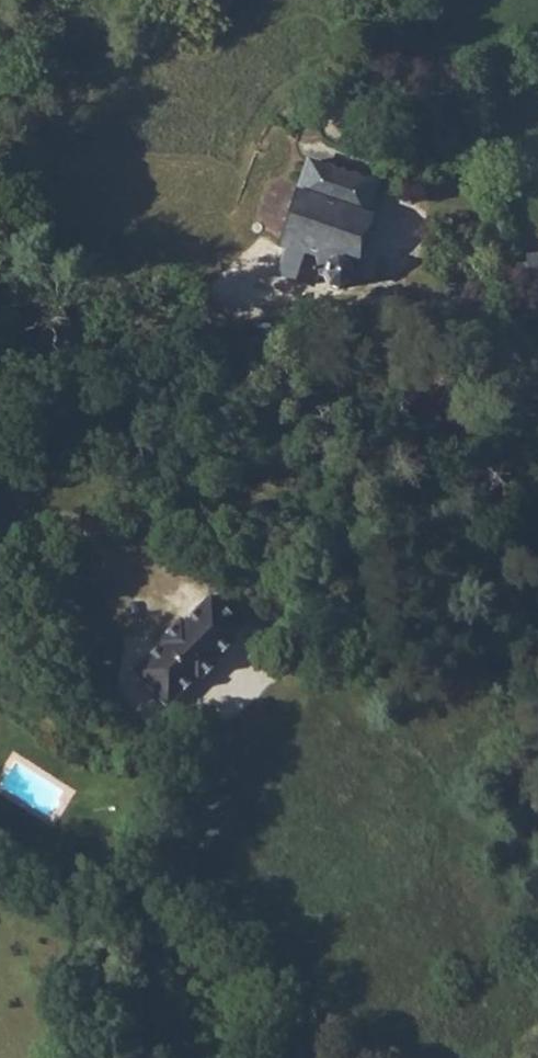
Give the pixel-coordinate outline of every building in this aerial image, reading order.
[(375,217),(386,185),(307,160),(305,171),(311,173),(302,194),(291,189),(274,242),(291,248),(283,276),(316,288),(322,282),(334,285),(344,296),(359,293),(356,275),(361,266),(366,267),(384,223),(375,217)] [(134,681),(172,713),(197,684),(201,687),(229,654),(225,650),(250,621),(212,589),(188,619),(183,615),(155,649),(159,652),(134,681)]
